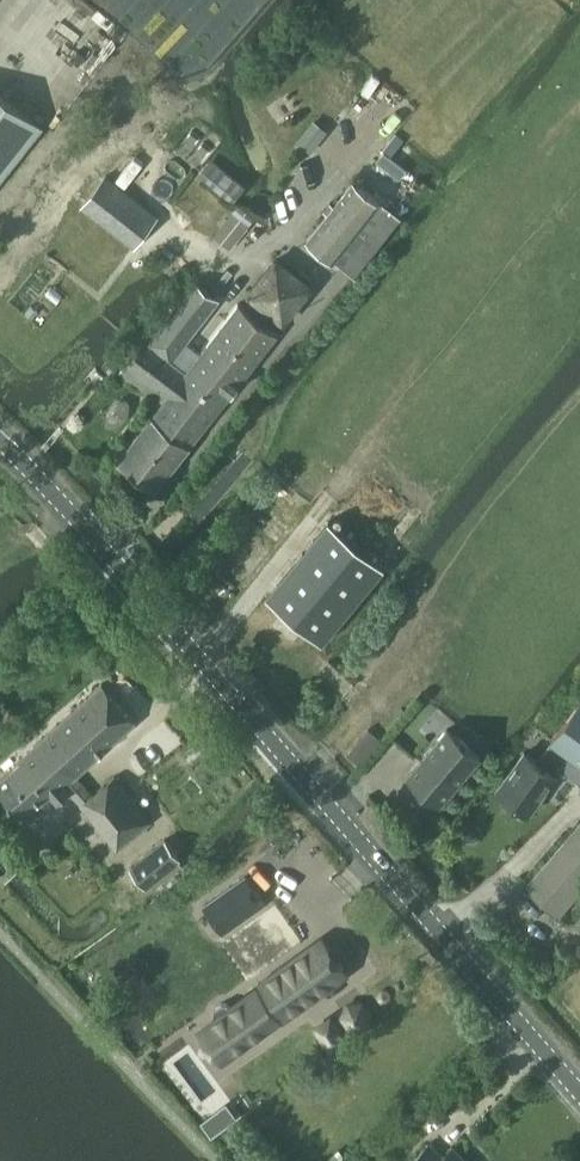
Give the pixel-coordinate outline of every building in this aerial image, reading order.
[(45,128),(0,93),(0,185),(45,128)] [(398,161),(391,170),(414,189),(421,179),(398,161)] [(84,206),(135,246),(159,216),(108,176),(84,206)] [(310,241),(336,262),(337,261),(357,277),(404,220),(358,182),(310,241)] [(279,256),(251,291),(287,319),(314,284),(279,256)] [(121,459),(159,489),(278,337),(280,335),(242,304),(189,372),(173,359),(218,301),(197,284),(152,342),(147,339),(129,363),(170,396),(121,459)] [(330,521),(268,596),(324,641),(386,566),(330,521)] [(137,722),(104,685),(20,758),(23,762),(0,782),(0,787),(26,816),(52,794),(59,801),(71,790),(67,785),(78,775),(137,722)] [(555,740),(569,751),(579,759),(579,706),(555,740)] [(405,775),(437,804),(477,756),(444,727),(405,775)] [(369,728),(348,753),(360,764),(381,739),(369,728)] [(569,751),(555,740),(540,760),(526,749),(498,787),(530,811),(559,773),(555,771),(569,751)] [(82,804),(118,848),(152,820),(116,776),(94,793),(82,804)] [(560,915),(579,892),(579,824),(527,887),(560,915)] [(132,866),(149,886),(182,858),(165,838),(132,866)] [(203,906),(224,932),(266,902),(247,875),(203,906)] [(195,1027),(216,1063),(283,1019),(349,972),(322,937),(257,982),(195,1027)] [(343,1016),(350,1026),(364,1025),(370,1013),(362,1002),(349,1003),(343,1016)] [(345,1037),(329,1013),(312,1025),(328,1049),(345,1037)] [(454,1146),(445,1155),(432,1141),(413,1160),(469,1160),(454,1146)]
